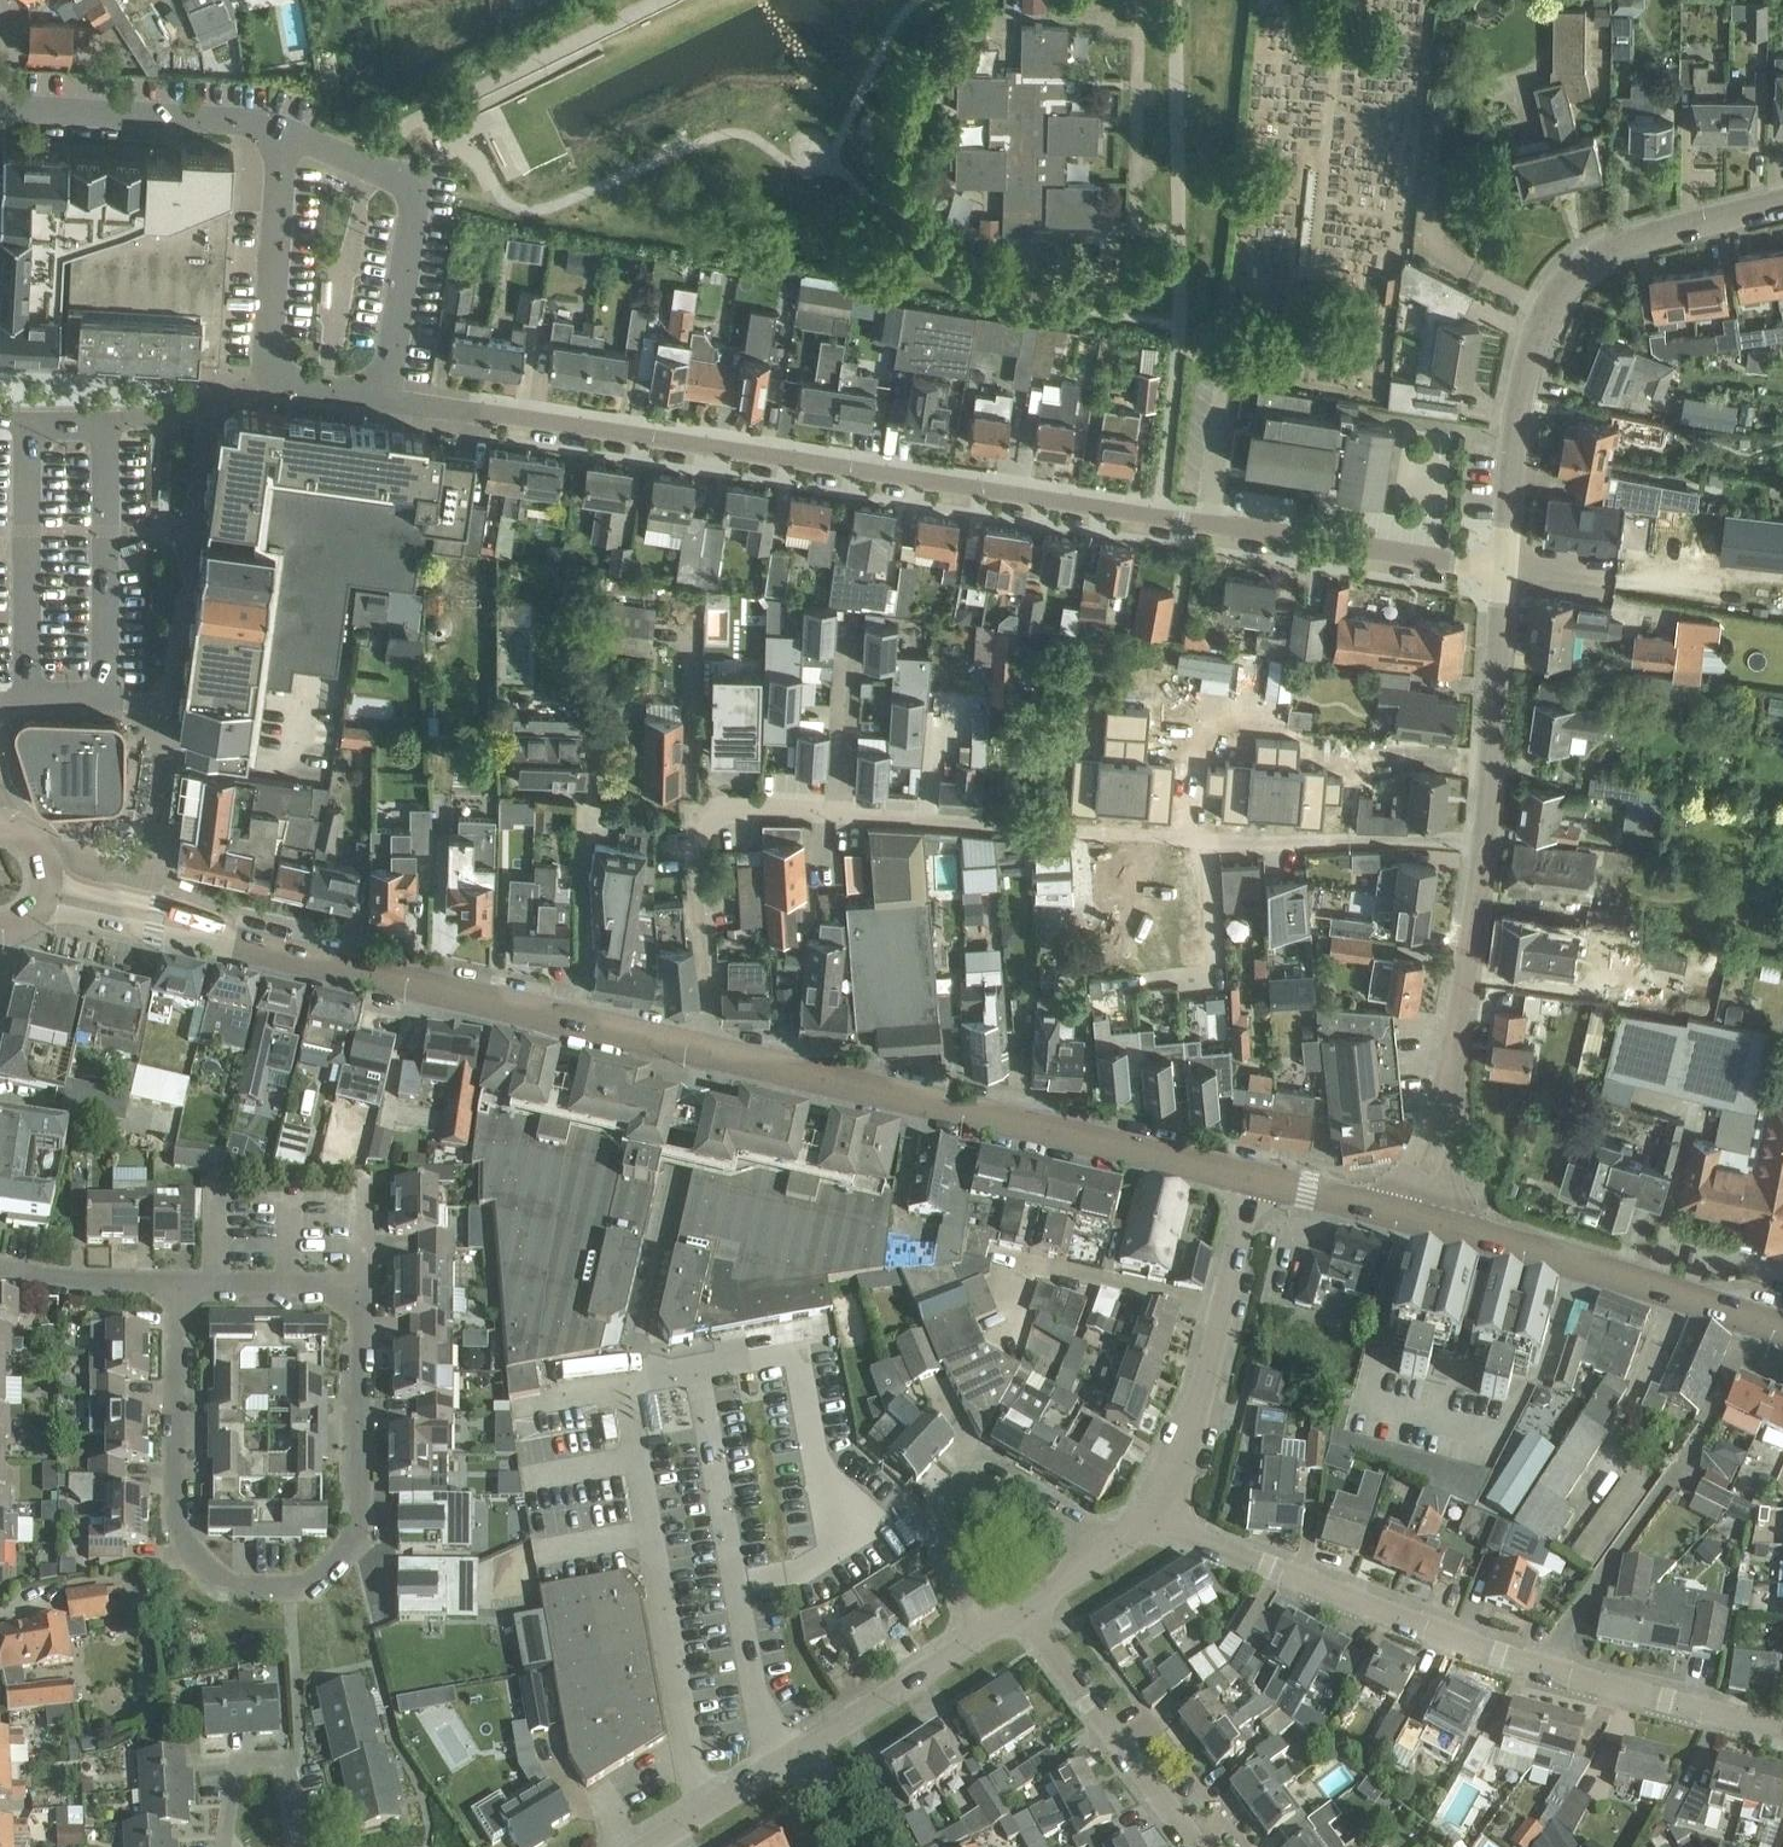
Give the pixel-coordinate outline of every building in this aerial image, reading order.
[(56,4),(64,16),(74,10),(77,15),(86,9),(100,30),(114,20),(101,0),(70,0),(69,1),(68,0),(63,0),(56,4)] [(114,20),(149,72),(158,73),(158,61),(117,0),(101,0),(114,20)] [(197,30),(234,15),(232,0),(184,0),(197,30)] [(1045,0),(1023,0),(1023,9),(1045,9),(1045,0)] [(1611,2),(1611,9),(1613,9),(1613,54),(1633,54),(1633,21),(1629,21),(1629,11),(1638,11),(1646,3),(1647,0),(1611,0),(1611,2)] [(1766,36),(1767,4),(1750,4),(1749,35),(1766,36)] [(1586,68),(1586,7),(1554,7),(1554,67),(1558,67),(1562,79),(1536,86),(1550,137),(1516,146),(1517,152),(1516,152),(1525,188),(1603,169),(1594,133),(1579,137),(1569,97),(1592,91),(1586,68)] [(68,57),(68,56),(84,57),(85,40),(87,40),(88,25),(30,22),(28,55),(68,57)] [(957,72),(957,77),(952,77),(952,93),(957,93),(956,111),(989,111),(988,145),(956,144),(956,149),(950,149),(950,165),(955,165),(955,183),(1003,184),(1002,232),(1032,233),(1032,214),(1045,214),(1045,221),(1095,222),(1096,184),(1063,183),(1064,149),(1097,150),(1097,133),(1103,133),(1103,116),(1097,116),(1097,112),(1065,111),(1067,27),(1042,26),(1042,23),(1035,23),(1035,26),(1021,26),(1020,68),(1006,68),(1006,73),(990,73),(990,70),(974,70),(974,73),(957,72)] [(1725,135),(1726,79),(1709,79),(1709,65),(1697,65),(1697,60),(1681,59),(1680,86),(1697,86),(1697,97),(1694,97),(1694,134),(1725,135)] [(1675,94),(1655,94),(1652,94),(1652,82),(1647,78),(1636,78),(1632,82),(1631,142),(1646,142),(1646,148),(1659,148),(1659,142),(1674,143),(1675,94)] [(1728,80),(1726,79),(1725,135),(1757,135),(1757,99),(1756,99),(1757,84),(1744,84),(1744,98),(1728,98),(1728,80)] [(57,353),(64,251),(70,249),(118,233),(119,233),(156,219),(193,204),(230,190),(232,151),(181,148),(180,160),(145,158),(145,159),(69,155),(69,154),(1,149),(0,177),(0,350),(57,353)] [(156,219),(147,358),(218,363),(228,198),(229,198),(230,190),(193,204),(156,219)] [(981,218),(981,231),(1000,232),(1000,218),(981,218)] [(76,354),(147,358),(156,219),(119,233),(118,233),(70,249),(65,334),(77,335),(76,349),(76,354)] [(1779,287),(1778,287),(1781,303),(1782,303),(1782,249),(1774,251),(1779,287)] [(583,251),(580,273),(595,276),(598,253),(583,251)] [(1759,290),(1778,287),(1779,287),(1774,251),(1739,255),(1744,292),(1746,302),(1761,300),(1759,290)] [(1426,301),(1420,344),(1474,352),(1478,324),(1456,321),(1458,308),(1464,311),(1474,293),(1405,258),(1401,265),(1399,287),(1426,301)] [(1688,272),(1693,310),(1728,305),(1723,267),(1688,272)] [(1676,312),(1693,310),(1688,272),(1653,277),(1660,324),(1678,322),(1676,312)] [(1394,275),(1380,273),(1376,297),(1391,299),(1394,275)] [(446,306),(468,309),(472,283),(450,279),(446,306)] [(801,280),(797,306),(833,312),(831,329),(846,332),(852,290),(853,288),(801,280)] [(537,320),(542,293),(520,289),(515,316),(537,320)] [(869,339),(895,343),(902,300),(886,297),(860,293),(858,309),(874,312),(869,339)] [(966,371),(968,360),(976,312),(902,300),(895,343),(895,344),(892,359),(966,371)] [(641,344),(647,308),(631,306),(625,342),(641,344)] [(690,340),(692,328),(695,310),(673,307),(669,337),(671,337),(669,351),(655,349),(649,389),(681,394),(681,392),(687,353),(689,340),(690,340)] [(749,310),(744,345),(735,400),(735,402),(761,407),(775,314),(749,310)] [(1038,322),(976,312),(968,360),(994,364),(997,346),(1018,350),(1017,359),(1032,361),(1035,339),(1038,322)] [(484,369),(488,337),(491,322),(456,317),(454,332),(452,331),(447,363),(484,369)] [(547,374),(584,380),(593,320),(586,319),(584,331),(571,329),(572,322),(554,319),(550,342),(552,342),(547,374)] [(1759,341),(1756,319),(1740,321),(1744,343),(1759,341)] [(604,322),(593,320),(584,380),(622,385),(627,352),(602,348),(604,333),(602,333),(604,322)] [(1035,339),(1054,342),(1064,344),(1066,326),(1038,322),(1035,339)] [(1742,344),(1739,322),(1723,324),(1726,346),(1742,344)] [(1762,325),(1765,342),(1782,339),(1782,322),(1762,325)] [(510,340),(488,337),(484,369),(520,374),(525,343),(523,343),(526,328),(512,325),(510,340)] [(687,353),(681,392),(735,400),(744,345),(713,340),(704,329),(692,328),(690,340),(689,340),(687,353)] [(1669,354),(1666,338),(1665,330),(1650,332),(1652,349),(1661,356),(1669,354)] [(1717,331),(1696,334),(1699,350),(1719,347),(1717,331)] [(1666,338),(1669,354),(1699,350),(1696,334),(1666,338)] [(1634,348),(1627,345),(1604,337),(1587,381),(1617,393),(1618,390),(1636,397),(1641,385),(1664,393),(1673,368),(1633,352),(1634,348)] [(1035,339),(1032,361),(1030,371),(1049,374),(1054,342),(1035,339)] [(832,418),(842,357),(844,344),(821,340),(815,381),(800,379),(795,412),(832,418)] [(772,343),(771,352),(782,353),(784,345),(772,343)] [(1469,379),(1474,352),(1420,344),(1414,380),(1390,377),(1387,405),(1457,416),(1460,396),(1444,394),(1447,375),(1469,379)] [(1769,352),(1748,350),(1747,367),(1768,369),(1769,352)] [(856,360),(842,357),(832,418),(870,423),(878,373),(855,369),(856,360)] [(1138,371),(1135,405),(1154,407),(1157,373),(1138,371)] [(942,435),(945,412),(949,383),(912,377),(904,430),(920,432),(922,438),(934,440),(937,435),(942,435)] [(1068,454),(1076,402),(1079,383),(1060,380),(1057,399),(1041,396),(1038,415),(1037,415),(1032,448),(1068,454)] [(1378,496),(1389,425),(1355,420),(1357,403),(1358,402),(1336,398),(1334,414),(1309,410),(1311,394),(1258,386),(1252,428),(1236,425),(1230,461),(1338,478),(1336,490),(1340,490),(1378,496)] [(1004,448),(1012,395),(1013,392),(997,390),(996,396),(976,393),(968,442),(1004,448)] [(1682,418),(1734,427),(1738,402),(1686,394),(1682,418)] [(208,517),(179,726),(187,727),(184,745),(192,746),(254,755),(265,680),(291,684),(293,663),(337,669),(349,577),(414,586),(420,543),(462,549),(468,502),(475,453),(442,449),(443,441),(439,440),(438,445),(424,443),(425,434),(282,414),(237,407),(237,411),(223,422),(219,421),(206,517),(208,517)] [(1139,415),(1116,412),(1103,410),(1095,462),(1131,467),(1139,415)] [(1628,414),(1623,433),(1657,440),(1661,422),(1628,414)] [(1568,423),(1563,447),(1607,456),(1613,457),(1616,441),(1619,424),(1603,422),(1580,417),(1578,426),(1568,423)] [(1563,447),(1559,472),(1569,474),(1568,482),(1591,486),(1606,489),(1607,489),(1605,503),(1626,506),(1658,510),(1659,504),(1699,509),(1701,490),(1662,483),(1610,472),(1610,470),(1613,457),(1607,456),(1563,447)] [(519,501),(520,489),(525,454),(488,449),(483,483),(489,484),(487,496),(497,498),(499,485),(505,486),(495,554),(510,556),(516,514),(517,514),(519,501)] [(525,454),(520,489),(557,494),(563,460),(525,454)] [(618,541),(625,494),(629,470),(588,464),(583,497),(599,500),(593,538),(618,541)] [(695,583),(704,523),(706,515),(687,513),(692,480),(653,474),(648,508),(646,525),(669,528),(668,532),(682,534),(675,580),(695,583)] [(773,518),(766,517),(761,516),(765,491),(727,485),(722,516),(751,521),(747,548),(768,551),(773,518)] [(834,527),(825,526),(829,501),(791,495),(786,527),(810,530),(805,560),(828,564),(834,527)] [(1549,496),(1544,539),(1621,548),(1626,506),(1605,503),(1549,496)] [(519,501),(517,514),(526,515),(528,502),(519,501)] [(468,502),(462,549),(480,551),(486,505),(468,502)] [(878,555),(890,557),(893,537),(889,536),(893,511),(854,505),(849,538),(850,538),(848,555),(877,560),(878,555)] [(1741,561),(1763,563),(1782,566),(1782,517),(1747,513),(1741,561)] [(915,539),(914,545),(941,550),(939,565),(944,566),(954,567),(957,547),(952,546),(956,521),(918,515),(915,539)] [(704,523),(695,583),(715,586),(725,526),(704,523)] [(954,567),(952,583),(958,584),(959,582),(988,586),(982,619),(983,619),(993,621),(1007,528),(983,525),(978,555),(964,553),(962,569),(954,567)] [(1031,532),(1007,528),(993,621),(1013,624),(1018,594),(1021,594),(1022,590),(1028,553),(1031,532)] [(1031,539),(1025,574),(1038,576),(1040,572),(1069,576),(1074,539),(1045,535),(1045,541),(1031,539)] [(613,542),(608,571),(628,574),(632,545),(613,542)] [(1124,585),(1127,572),(1130,548),(1101,543),(1096,573),(1085,572),(1077,619),(1103,623),(1109,583),(1124,585)] [(545,545),(544,561),(560,562),(562,547),(545,545)] [(784,594),(791,552),(771,549),(764,591),(784,594)] [(893,613),(896,595),(886,594),(887,580),(867,577),(866,580),(848,578),(850,562),(834,560),(828,602),(860,606),(861,602),(863,603),(862,608),(893,613)] [(900,565),(896,595),(893,613),(910,615),(916,567),(900,565)] [(944,566),(941,581),(952,583),(954,567),(944,566)] [(1267,619),(1269,606),(1273,582),(1226,575),(1220,612),(1267,619)] [(389,586),(355,582),(350,618),(384,622),(389,586)] [(500,619),(532,620),(532,582),(501,582),(500,619)] [(1133,630),(1165,635),(1172,591),(1141,586),(1133,630)] [(1018,594),(1013,624),(1031,627),(1039,628),(1045,593),(1039,592),(1022,590),(1021,594),(1018,594)] [(1610,623),(1610,622),(1612,608),(1576,603),(1576,601),(1535,596),(1530,635),(1552,638),(1555,618),(1573,620),(1573,616),(1592,619),(1591,621),(1610,623)] [(594,600),(587,646),(646,655),(653,609),(594,600)] [(960,603),(957,617),(972,620),(973,611),(968,605),(960,603)] [(764,658),(802,660),(803,646),(834,648),(836,607),(804,605),(802,633),(765,631),(764,658)] [(1290,636),(1288,661),(1293,661),(1317,664),(1318,656),(1323,615),(1323,613),(1294,609),(1290,636)] [(1319,653),(1333,655),(1410,664),(1415,624),(1338,614),(1325,613),(1323,613),(1319,653)] [(1677,638),(1703,640),(1717,642),(1719,619),(1678,615),(1676,637),(1677,638)] [(1552,638),(1530,635),(1528,656),(1569,661),(1573,630),(1622,636),(1623,623),(1610,622),(1610,623),(1591,621),(1592,619),(1573,616),(1573,620),(1555,618),(1552,638)] [(1415,624),(1410,664),(1458,670),(1464,624),(1416,618),(1415,624)] [(420,626),(389,622),(384,658),(416,662),(420,626)] [(891,679),(929,682),(931,655),(895,653),(896,624),(864,622),(862,664),(892,666),(891,679)] [(975,662),(992,663),(994,626),(977,625),(975,662)] [(994,626),(992,663),(990,699),(1010,700),(1014,627),(994,626)] [(1288,661),(1290,636),(1258,633),(1256,650),(1271,652),(1270,659),(1288,661)] [(1635,661),(1675,665),(1677,638),(1676,637),(1638,634),(1635,661)] [(1674,676),(1699,678),(1703,640),(1677,638),(1675,665),(1674,676)] [(1230,678),(1232,661),(1180,655),(1177,671),(1230,678)] [(764,658),(763,714),(799,716),(802,660),(764,658)] [(1288,661),(1270,659),(1266,696),(1289,699),(1293,661),(1288,661)] [(820,676),(832,676),(832,662),(821,662),(820,676)] [(1410,671),(1386,669),(1372,667),(1370,684),(1378,685),(1376,704),(1396,706),(1394,729),(1426,733),(1450,736),(1455,700),(1421,696),(1421,690),(1408,688),(1410,671)] [(710,721),(709,757),(758,758),(759,741),(759,714),(760,671),(711,670),(710,706),(712,706),(712,721),(710,721)] [(1699,678),(1674,676),(1635,672),(1633,690),(1697,697),(1699,678)] [(861,679),(860,693),(871,694),(872,679),(861,679)] [(891,679),(888,734),(924,737),(929,682),(891,679)] [(1561,704),(1565,683),(1541,679),(1531,742),(1569,748),(1572,727),(1602,732),(1603,731),(1614,733),(1618,732),(1621,731),(1623,729),(1623,727),(1625,718),(1624,715),(1622,713),(1619,711),(1606,709),(1606,710),(1561,704)] [(1010,700),(990,699),(988,732),(1008,733),(1010,700)] [(1074,755),(1068,813),(1098,815),(1099,804),(1120,806),(1127,707),(1106,704),(1104,737),(1102,757),(1074,755)] [(1127,707),(1120,806),(1141,807),(1140,818),(1169,820),(1174,762),(1146,760),(1149,710),(1127,707)] [(979,809),(981,785),(986,709),(972,708),(968,764),(956,763),(955,783),(940,782),(938,806),(979,809)] [(497,736),(497,756),(511,756),(518,756),(518,758),(518,782),(585,783),(586,759),(586,757),(579,757),(579,744),(582,744),(582,740),(579,740),(580,718),(527,716),(527,713),(520,713),(520,716),(513,715),(498,715),(497,736)] [(799,716),(763,714),(762,740),(796,742),(794,771),(826,773),(829,731),(798,729),(799,716)] [(62,718),(53,718),(51,718),(50,719),(50,720),(50,721),(30,721),(26,721),(22,724),(19,727),(17,731),(16,735),(17,740),(19,745),(18,745),(17,746),(17,747),(17,748),(20,758),(21,759),(22,759),(24,759),(36,798),(38,802),(41,805),(45,807),(50,808),(55,808),(88,808),(88,809),(89,810),(91,811),(101,811),(102,810),(103,810),(103,809),(103,808),(108,808),(112,807),(116,805),(120,802),(122,798),(122,793),(122,774),(123,774),(124,774),(125,772),(125,762),(125,761),(124,760),(123,759),(123,735),(122,731),(120,726),(116,723),(112,721),(108,721),(65,721),(64,720),(64,719),(63,718),(62,718)] [(642,789),(680,791),(681,719),(644,718),(643,735),(642,743),(643,743),(642,789)] [(377,747),(379,733),(345,730),(343,743),(377,747)] [(921,763),(922,763),(924,737),(888,734),(887,748),(857,746),(854,788),(887,790),(887,789),(888,761),(921,763)] [(1225,760),(1221,818),(1250,820),(1251,811),(1272,812),(1278,739),(1256,738),(1256,741),(1254,762),(1227,760),(1225,760)] [(1278,739),(1272,812),(1294,814),(1293,823),(1322,826),(1326,775),(1326,769),(1298,767),(1300,741),(1278,739)] [(247,879),(265,883),(273,852),(275,832),(282,833),(288,807),(308,811),(313,783),(212,771),(189,768),(174,766),(168,815),(182,817),(179,836),(177,836),(174,857),(177,858),(176,864),(247,880),(247,879)] [(1445,776),(1421,773),(1412,772),(1409,795),(1392,793),(1390,812),(1370,810),(1371,796),(1357,794),(1356,830),(1407,832),(1408,818),(1440,821),(1445,776)] [(432,773),(433,801),(461,800),(460,773),(432,773)] [(1592,775),(1589,791),(1640,798),(1640,797),(1659,800),(1661,787),(1641,785),(1641,781),(1592,775)] [(304,893),(325,804),(329,786),(313,783),(308,811),(288,807),(282,833),(279,850),(271,885),(304,893)] [(1588,795),(1549,789),(1525,785),(1518,830),(1576,838),(1580,823),(1561,820),(1562,808),(1586,811),(1588,795)] [(1009,788),(1007,814),(1056,818),(1058,791),(1009,788)] [(499,798),(498,824),(512,824),(513,819),(513,799),(499,798)] [(551,803),(535,802),(534,827),(550,827),(551,803)] [(325,804),(304,893),(350,904),(358,868),(324,860),(327,845),(332,846),(341,808),(325,804)] [(626,819),(624,830),(641,832),(648,833),(648,822),(626,819)] [(800,823),(762,821),(763,843),(763,850),(765,877),(766,895),(768,922),(769,939),(795,937),(793,905),(805,904),(804,893),(805,893),(802,848),(801,840),(800,823)] [(369,884),(369,908),(391,908),(390,907),(402,907),(403,890),(405,890),(405,887),(414,887),(415,863),(415,845),(431,846),(430,825),(419,826),(410,825),(390,825),(371,825),(370,844),(370,861),(369,861),(369,879),(369,884)] [(495,863),(496,826),(459,825),(459,836),(446,836),(444,903),(456,904),(455,923),(467,924),(467,925),(489,926),(491,862),(495,863)] [(856,1026),(876,1025),(877,1050),(940,1046),(939,1021),(938,1020),(929,898),(927,869),(925,851),(924,830),(868,827),(875,902),(847,904),(855,1011),(856,1026)] [(961,833),(924,830),(925,851),(934,851),(939,844),(939,838),(961,840),(961,834),(961,833)] [(998,887),(996,871),(994,837),(961,834),(961,840),(962,889),(998,887)] [(996,871),(1032,868),(1031,840),(994,837),(996,871)] [(1070,843),(1031,840),(1032,868),(1033,888),(1072,886),(1070,843)] [(649,998),(664,1001),(656,902),(653,903),(654,911),(637,908),(645,851),(595,844),(594,853),(592,853),(592,855),(593,855),(590,872),(589,872),(589,874),(590,874),(591,884),(589,884),(589,886),(591,886),(591,895),(589,895),(590,897),(591,897),(592,906),(590,906),(590,908),(592,908),(593,916),(591,916),(591,919),(593,918),(593,927),(591,927),(592,929),(593,929),(594,938),(592,938),(592,940),(594,940),(600,941),(591,992),(648,1002),(649,998)] [(1597,856),(1540,847),(1516,844),(1509,890),(1590,903),(1597,856)] [(866,888),(865,850),(846,851),(847,889),(866,888)] [(1393,893),(1431,898),(1435,866),(1398,862),(1379,866),(1379,851),(1351,852),(1338,853),(1339,864),(1352,863),(1352,868),(1378,867),(1375,890),(1393,893)] [(541,920),(539,956),(567,958),(569,921),(567,921),(568,898),(554,898),(556,864),(534,862),(534,874),(533,878),(538,878),(538,892),(537,919),(541,920)] [(1239,894),(1260,893),(1258,862),(1220,864),(1223,909),(1239,908),(1239,894)] [(511,873),(508,917),(513,918),(511,955),(539,956),(541,920),(537,919),(538,892),(538,878),(533,878),(534,874),(511,873)] [(1752,877),(1750,893),(1781,896),(1782,876),(1770,874),(1770,879),(1752,877)] [(768,922),(766,895),(765,877),(738,879),(740,924),(768,922)] [(1267,932),(1281,931),(1282,936),(1311,934),(1307,878),(1265,881),(1267,932)] [(1431,898),(1393,893),(1391,908),(1378,906),(1376,923),(1426,930),(1431,898)] [(981,899),(963,900),(964,921),(982,920),(981,899)] [(656,902),(664,1001),(670,1002),(669,1006),(684,1008),(697,999),(692,943),(686,943),(683,900),(656,902)] [(1590,906),(1588,922),(1617,925),(1619,909),(1590,906)] [(1330,931),(1370,937),(1372,919),(1332,914),(1330,931)] [(1505,919),(1499,963),(1522,967),(1570,974),(1576,930),(1505,919)] [(820,1036),(832,921),(821,920),(819,939),(809,938),(803,994),(802,994),(797,1034),(820,1036)] [(858,1039),(856,1026),(855,1011),(846,1010),(847,999),(846,999),(847,995),(839,994),(844,942),(843,942),(842,922),(832,921),(820,1036),(843,1038),(858,1039)] [(1367,959),(1370,937),(1330,931),(1327,953),(1367,959)] [(1422,962),(1398,958),(1372,954),(1365,994),(1415,1002),(1422,962)] [(767,1021),(767,997),(767,992),(764,992),(765,959),(727,958),(727,991),(722,991),(722,1020),(767,1021)] [(14,985),(15,992),(73,1006),(74,1004),(80,974),(21,960),(14,985)] [(173,1005),(182,968),(159,963),(153,991),(146,1019),(168,1024),(172,1005),(173,1005)] [(1002,965),(983,966),(967,967),(968,980),(960,981),(961,1001),(960,1001),(962,1015),(961,1015),(961,1019),(965,1070),(986,1068),(1008,1067),(1007,1043),(1004,1001),(1005,1001),(1002,965)] [(1055,966),(1041,966),(1041,983),(1055,983),(1055,966)] [(182,968),(173,1005),(196,1010),(205,973),(182,968)] [(1314,972),(1269,975),(1270,1007),(1316,1004),(1314,972)] [(252,1009),(258,985),(214,975),(209,999),(205,1013),(199,1043),(243,1053),(252,1009)] [(134,1054),(149,990),(90,977),(74,1044),(93,1048),(94,1045),(134,1054)] [(1090,993),(1105,991),(1104,979),(1089,981),(1090,993)] [(789,982),(777,983),(778,1002),(790,1002),(789,982)] [(263,987),(238,1098),(262,1104),(270,1071),(290,1076),(298,1039),(292,1038),(295,1025),(296,1025),(303,996),(263,987)] [(1238,987),(1228,988),(1233,1054),(1250,1053),(1247,1012),(1240,1013),(1238,987)] [(15,992),(0,1059),(0,1078),(57,1091),(63,1092),(66,1081),(65,1081),(74,1045),(69,1044),(78,1005),(74,1004),(73,1006),(15,992)] [(1030,1079),(1055,1081),(1058,1036),(1060,997),(1036,996),(1030,1079)] [(1074,998),(1060,997),(1058,1036),(1055,1081),(1079,1082),(1082,1037),(1072,1037),(1074,998)] [(329,1066),(332,1067),(348,1070),(358,1031),(357,1031),(361,1015),(362,1009),(314,998),(313,998),(300,1053),(330,1060),(329,1066)] [(1412,1112),(1402,1114),(1392,1011),(1322,1006),(1316,1005),(1319,1037),(1322,1065),(1330,1064),(1333,1128),(1335,1158),(1344,1158),(1393,1148),(1405,1129),(1413,1117),(1412,1112)] [(1739,1022),(1756,1024),(1758,1009),(1741,1006),(1739,1022)] [(1525,1013),(1522,1012),(1498,1010),(1491,1068),(1531,1073),(1534,1049),(1516,1047),(1519,1028),(1523,1028),(1525,1013)] [(1666,1108),(1675,1071),(1689,1014),(1619,1010),(1601,1091),(1666,1108)] [(187,1040),(199,1043),(205,1013),(194,1011),(187,1040)] [(1689,1014),(1675,1071),(1727,1084),(1761,1092),(1774,1033),(1689,1014)] [(1141,1069),(1138,1026),(1137,1026),(1137,1027),(1110,1029),(1108,1015),(1094,1017),(1094,1016),(1092,1016),(1099,1090),(1117,1089),(1130,1088),(1129,1079),(1128,1070),(1141,1069)] [(1316,1025),(1302,1026),(1303,1039),(1317,1037),(1316,1025)] [(1172,1080),(1185,1079),(1186,1079),(1183,1037),(1182,1037),(1154,1040),(1153,1026),(1139,1027),(1139,1026),(1138,1026),(1141,1069),(1144,1100),(1161,1099),(1161,1100),(1175,1098),(1174,1090),(1173,1090),(1172,1080)] [(446,1054),(449,1032),(427,1029),(422,1067),(402,1064),(398,1095),(418,1098),(420,1080),(448,1084),(453,1054),(446,1054)] [(395,1039),(358,1031),(348,1070),(332,1067),(330,1078),(339,1081),(383,1091),(395,1039)] [(453,1054),(448,1084),(440,1144),(467,1147),(477,1075),(474,1075),(480,1036),(449,1032),(446,1054),(453,1054)] [(1183,1037),(1186,1079),(1185,1079),(1188,1111),(1206,1109),(1206,1110),(1219,1109),(1219,1100),(1218,1100),(1217,1091),(1230,1089),(1230,1093),(1232,1093),(1230,1047),(1229,1047),(1229,1048),(1200,1050),(1199,1036),(1183,1037)] [(1304,1066),(1322,1065),(1319,1037),(1317,1037),(1303,1039),(1301,1039),(1304,1066)] [(528,1046),(494,1039),(477,1110),(471,1166),(482,1165),(483,1205),(490,1206),(506,1371),(508,1397),(539,1391),(534,1366),(599,1354),(605,1329),(607,1330),(624,1319),(675,1100),(671,1099),(658,1093),(647,1083),(526,1055),(526,1054),(528,1046)] [(135,1066),(119,1063),(116,1087),(130,1090),(135,1066)] [(130,1097),(145,1100),(152,1072),(137,1068),(130,1097)] [(152,1072),(145,1100),(164,1105),(170,1076),(152,1072)] [(189,1080),(170,1076),(164,1105),(182,1109),(189,1080)] [(128,1095),(66,1081),(63,1092),(57,1091),(53,1105),(72,1110),(73,1107),(122,1119),(128,1095)] [(1247,1085),(1232,1083),(1232,1091),(1232,1093),(1232,1099),(1243,1101),(1242,1110),(1238,1133),(1273,1139),(1278,1107),(1273,1106),(1275,1090),(1271,1089),(1247,1085)] [(1278,1107),(1273,1139),(1309,1145),(1314,1112),(1312,1112),(1315,1093),(1275,1087),(1275,1090),(1273,1106),(1278,1107)] [(1764,1092),(1760,1109),(1724,1101),(1715,1142),(1695,1138),(1681,1201),(1749,1216),(1745,1236),(1782,1244),(1782,1097),(1764,1092)] [(223,1139),(234,1100),(209,1093),(198,1132),(223,1139)] [(886,1237),(892,1183),(883,1181),(897,1131),(863,1124),(861,1132),(740,1104),(726,1109),(712,1109),(708,1108),(707,1108),(657,1326),(668,1343),(692,1339),(692,1337),(744,1328),(831,1310),(826,1281),(856,1276),(882,1273),(887,1237),(886,1237)] [(65,1155),(71,1124),(56,1120),(55,1125),(26,1122),(27,1120),(0,1117),(0,1215),(6,1216),(5,1223),(50,1229),(56,1198),(23,1193),(29,1150),(65,1155)] [(1671,1172),(1678,1149),(1686,1122),(1670,1117),(1656,1163),(1643,1159),(1642,1163),(1629,1159),(1632,1147),(1622,1144),(1622,1146),(1598,1139),(1590,1163),(1571,1157),(1561,1187),(1581,1193),(1580,1195),(1603,1202),(1602,1206),(1628,1214),(1636,1189),(1661,1196),(1669,1171),(1671,1172)] [(309,1170),(314,1129),(284,1126),(279,1166),(309,1170)] [(368,1161),(386,1162),(393,1133),(375,1129),(368,1161)] [(230,1134),(220,1172),(239,1172),(247,1139),(230,1134)] [(365,1139),(364,1139),(350,1135),(348,1146),(345,1156),(345,1157),(320,1151),(318,1160),(317,1167),(319,1167),(343,1167),(363,1167),(364,1161),(366,1154),(369,1140),(365,1139)] [(175,1141),(175,1147),(172,1165),(205,1170),(209,1146),(175,1141)] [(887,1237),(882,1273),(898,1271),(951,1267),(960,1266),(961,1254),(966,1211),(979,1155),(957,1149),(957,1148),(920,1141),(908,1211),(943,1217),(941,1229),(938,1229),(935,1247),(908,1245),(908,1240),(887,1237)] [(966,1211),(961,1254),(985,1260),(989,1242),(998,1244),(1017,1161),(980,1152),(979,1155),(966,1211)] [(998,1244),(1032,1252),(1052,1169),(1017,1161),(998,1244)] [(395,1183),(395,1206),(437,1207),(437,1180),(454,1180),(455,1167),(419,1167),(419,1183),(395,1183)] [(1086,1177),(1052,1169),(1032,1252),(1066,1260),(1075,1222),(1076,1222),(1086,1177)] [(1086,1177),(1076,1222),(1091,1226),(1088,1239),(1107,1244),(1121,1185),(1086,1177)] [(1167,1272),(1187,1190),(1140,1179),(1134,1203),(1120,1261),(1167,1272)] [(86,1242),(112,1242),(111,1201),(87,1201),(87,1184),(70,1184),(70,1218),(86,1218),(86,1242)] [(111,1184),(111,1201),(112,1242),(137,1242),(137,1218),(152,1218),(153,1218),(153,1206),(153,1184),(111,1184)] [(1510,1186),(1507,1196),(1515,1199),(1519,1189),(1510,1186)] [(153,1218),(152,1218),(152,1247),(179,1247),(179,1223),(195,1223),(195,1190),(179,1190),(179,1206),(153,1206),(153,1218)] [(389,1218),(389,1234),(395,1234),(419,1234),(419,1247),(454,1248),(454,1232),(445,1232),(446,1208),(437,1208),(437,1207),(395,1206),(395,1218),(389,1218)] [(1383,1277),(1391,1247),(1381,1244),(1382,1243),(1339,1230),(1330,1260),(1308,1254),(1294,1302),(1310,1307),(1319,1278),(1342,1284),(1340,1290),(1371,1299),(1383,1277)] [(388,1268),(388,1279),(394,1282),(394,1289),(453,1289),(454,1265),(454,1248),(419,1247),(419,1265),(394,1265),(388,1268)] [(1186,1247),(1177,1285),(1201,1290),(1210,1253),(1186,1247)] [(905,1288),(913,1307),(921,1327),(937,1366),(942,1364),(984,1346),(973,1321),(995,1313),(981,1279),(988,1276),(990,1261),(985,1260),(961,1254),(960,1266),(951,1267),(898,1271),(905,1288)] [(1407,1256),(1388,1325),(1396,1327),(1393,1341),(1407,1344),(1405,1352),(1404,1352),(1399,1372),(1424,1379),(1430,1358),(1429,1358),(1431,1350),(1453,1356),(1457,1343),(1459,1335),(1465,1336),(1480,1279),(1474,1277),(1475,1274),(1407,1256)] [(1480,1279),(1465,1336),(1471,1338),(1469,1346),(1465,1359),(1488,1365),(1486,1373),(1485,1372),(1479,1393),(1505,1400),(1510,1379),(1509,1379),(1511,1371),(1525,1375),(1529,1362),(1538,1364),(1556,1295),(1487,1277),(1486,1281),(1480,1279)] [(1045,1316),(1056,1289),(1037,1282),(1035,1288),(1029,1287),(1023,1307),(1040,1313),(1045,1316)] [(1090,1313),(1114,1322),(1119,1308),(1115,1307),(1120,1294),(1116,1293),(1099,1287),(1094,1304),(1090,1313)] [(453,1314),(453,1289),(394,1289),(394,1316),(418,1316),(418,1330),(453,1330),(453,1314)] [(1056,1289),(1045,1316),(1061,1325),(1072,1295),(1056,1289)] [(472,1291),(472,1296),(480,1303),(486,1303),(486,1291),(472,1291)] [(848,1344),(861,1342),(851,1293),(838,1295),(848,1344)] [(1566,1340),(1552,1386),(1553,1386),(1571,1392),(1579,1363),(1592,1368),(1591,1371),(1622,1383),(1629,1366),(1628,1365),(1640,1335),(1649,1312),(1601,1294),(1597,1306),(1594,1314),(1577,1308),(1566,1340)] [(1085,1300),(1072,1295),(1061,1325),(1073,1333),(1085,1300)] [(11,1338),(11,1325),(17,1325),(17,1298),(0,1297),(0,1338),(11,1338)] [(1145,1302),(1135,1329),(1169,1342),(1179,1314),(1145,1302)] [(106,1352),(147,1352),(147,1328),(123,1328),(123,1312),(90,1312),(90,1328),(106,1328),(106,1352)] [(245,1352),(268,1353),(268,1313),(234,1313),(234,1319),(209,1319),(209,1344),(212,1344),(213,1374),(239,1374),(239,1358),(245,1352)] [(295,1358),(295,1374),(322,1374),(322,1344),(327,1344),(327,1319),(302,1319),(302,1313),(268,1313),(268,1353),(289,1353),(295,1358)] [(1090,1313),(1086,1327),(1103,1333),(1107,1321),(1113,1323),(1114,1322),(1090,1313)] [(1729,1341),(1688,1323),(1659,1390),(1650,1386),(1643,1404),(1637,1401),(1635,1407),(1659,1418),(1666,1401),(1697,1414),(1729,1341)] [(1130,1342),(1124,1358),(1158,1370),(1169,1342),(1135,1329),(1135,1330),(1119,1324),(1114,1337),(1130,1342)] [(40,1327),(40,1338),(56,1339),(56,1327),(40,1327)] [(452,1371),(453,1330),(418,1330),(418,1347),(394,1347),(394,1371),(452,1371)] [(914,1383),(932,1375),(914,1332),(895,1340),(914,1383)] [(0,1338),(0,1380),(5,1380),(5,1354),(11,1354),(11,1351),(24,1351),(24,1338),(11,1338),(0,1338)] [(942,1364),(980,1438),(1021,1367),(984,1346),(942,1364)] [(147,1352),(106,1352),(90,1352),(89,1393),(123,1394),(123,1379),(147,1379),(147,1352)] [(1102,1370),(1098,1381),(1148,1399),(1158,1370),(1124,1358),(1124,1359),(1115,1355),(1108,1373),(1102,1370)] [(1061,1367),(1077,1373),(1081,1362),(1066,1356),(1061,1367)] [(886,1416),(884,1419),(932,1462),(952,1440),(937,1426),(941,1421),(928,1409),(923,1414),(904,1397),(906,1394),(889,1362),(869,1369),(879,1397),(879,1398),(885,1414),(886,1416)] [(1035,1429),(1050,1402),(1058,1388),(1049,1383),(1041,1396),(1024,1387),(1032,1374),(1021,1367),(980,1438),(1017,1460),(1035,1429)] [(1070,1390),(1077,1373),(1061,1367),(1055,1384),(1070,1390)] [(1286,1377),(1256,1369),(1249,1399),(1279,1407),(1286,1377)] [(452,1371),(394,1371),(393,1398),(418,1398),(418,1413),(452,1413),(452,1371)] [(207,1427),(242,1427),(242,1406),(250,1399),(267,1399),(267,1374),(239,1374),(213,1374),(213,1393),(207,1393),(207,1427)] [(295,1374),(267,1374),(267,1399),(284,1400),(290,1405),(290,1427),(327,1427),(328,1393),(322,1393),(322,1374),(295,1374)] [(1760,1424),(1774,1392),(1739,1375),(1724,1408),(1760,1424)] [(1512,1525),(1550,1548),(1573,1510),(1561,1503),(1604,1433),(1598,1430),(1625,1387),(1605,1378),(1512,1525)] [(11,1420),(22,1420),(22,1407),(5,1407),(5,1380),(0,1380),(0,1420),(11,1420)] [(1137,1429),(1148,1399),(1098,1381),(1093,1394),(1110,1400),(1103,1417),(1137,1429)] [(1058,1388),(1050,1402),(1070,1413),(1078,1400),(1058,1388)] [(1534,1390),(1532,1397),(1534,1402),(1543,1406),(1548,1404),(1551,1397),(1548,1392),(1540,1388),(1534,1390)] [(1774,1392),(1760,1424),(1782,1435),(1782,1395),(1774,1392)] [(89,1410),(89,1435),(106,1435),(147,1435),(147,1410),(123,1410),(123,1394),(89,1393),(89,1410)] [(879,1397),(866,1401),(872,1419),(885,1414),(879,1398),(879,1397)] [(1329,1444),(1391,1465),(1396,1448),(1342,1434),(1348,1410),(1334,1406),(1329,1444)] [(510,1407),(494,1408),(495,1415),(510,1416),(510,1407)] [(1273,1535),(1281,1440),(1283,1414),(1258,1411),(1254,1437),(1263,1438),(1257,1495),(1249,1494),(1249,1496),(1243,1496),(1242,1509),(1248,1510),(1246,1533),(1273,1535)] [(452,1429),(452,1413),(418,1413),(417,1429),(388,1429),(388,1454),(446,1454),(447,1442),(450,1442),(450,1429),(452,1429)] [(932,1462),(884,1419),(873,1431),(892,1448),(887,1454),(916,1480),(932,1462)] [(11,1436),(11,1420),(0,1420),(0,1463),(5,1463),(5,1436),(11,1436)] [(1086,1460),(1097,1440),(1105,1426),(1093,1420),(1075,1454),(1061,1446),(1044,1475),(1071,1491),(1088,1461),(1086,1460)] [(1132,1442),(1107,1428),(1105,1426),(1097,1440),(1086,1460),(1088,1461),(1071,1491),(1096,1505),(1113,1476),(1112,1475),(1121,1459),(1122,1460),(1132,1442)] [(242,1450),(242,1427),(207,1427),(207,1460),(213,1461),(212,1479),(238,1479),(267,1480),(267,1456),(247,1455),(242,1450)] [(327,1461),(327,1427),(290,1427),(290,1451),(283,1456),(267,1456),(267,1480),(295,1481),(322,1481),(322,1461),(327,1461)] [(1044,1475),(1061,1446),(1060,1446),(1066,1434),(1055,1428),(1050,1437),(1035,1429),(1017,1460),(1044,1475)] [(90,1461),(90,1476),(122,1476),(122,1461),(147,1461),(147,1435),(106,1435),(105,1461),(90,1461)] [(1485,1504),(1509,1520),(1553,1452),(1528,1436),(1485,1504)] [(1281,1440),(1273,1535),(1299,1538),(1303,1499),(1294,1498),(1297,1470),(1324,1473),(1327,1438),(1309,1437),(1308,1443),(1281,1440)] [(1332,1446),(1324,1467),(1349,1475),(1355,1455),(1332,1446)] [(1728,1484),(1737,1466),(1701,1449),(1700,1470),(1728,1484)] [(446,1454),(388,1454),(388,1480),(412,1480),(412,1495),(446,1488),(446,1454)] [(1416,1483),(1428,1489),(1436,1458),(1423,1455),(1416,1483)] [(1449,1462),(1436,1458),(1428,1489),(1441,1494),(1449,1462)] [(56,1487),(57,1462),(41,1462),(40,1486),(56,1487)] [(1441,1494),(1454,1500),(1463,1465),(1449,1462),(1441,1494)] [(11,1503),(11,1488),(5,1488),(5,1463),(0,1463),(0,1503),(11,1503)] [(1768,1498),(1782,1500),(1782,1463),(1768,1498)] [(1454,1500),(1466,1506),(1476,1469),(1463,1465),(1454,1500)] [(1472,1509),(1491,1473),(1476,1469),(1466,1506),(1472,1509)] [(482,1505),(524,1501),(520,1473),(479,1477),(482,1505)] [(1761,1473),(1754,1489),(1767,1495),(1774,1480),(1761,1473)] [(1363,1532),(1379,1480),(1364,1475),(1350,1521),(1331,1515),(1329,1522),(1322,1545),(1356,1555),(1363,1532)] [(1603,1556),(1645,1489),(1622,1475),(1580,1542),(1603,1556)] [(122,1476),(90,1476),(69,1476),(68,1491),(81,1503),(105,1503),(105,1517),(146,1517),(146,1492),(122,1492),(122,1476)] [(266,1541),(267,1502),(243,1501),(238,1496),(238,1479),(212,1479),(212,1510),(208,1509),(207,1534),(232,1535),(232,1540),(266,1541)] [(321,1510),(322,1481),(295,1481),(294,1497),(290,1502),(267,1502),(266,1541),(300,1541),(300,1535),(326,1535),(326,1510),(321,1510)] [(1726,1513),(1734,1497),(1703,1481),(1695,1497),(1726,1513)] [(1374,1561),(1403,1573),(1436,1493),(1424,1487),(1413,1512),(1404,1532),(1389,1525),(1374,1561)] [(1431,1543),(1444,1513),(1450,1499),(1436,1493),(1403,1573),(1432,1585),(1437,1572),(1454,1579),(1462,1559),(1446,1552),(1447,1549),(1431,1543)] [(413,1514),(397,1514),(397,1541),(399,1541),(399,1549),(441,1550),(442,1528),(468,1528),(469,1497),(413,1496),(413,1514)] [(1734,1497),(1726,1513),(1746,1523),(1750,1506),(1734,1497)] [(4,1544),(18,1544),(18,1518),(11,1518),(11,1503),(0,1503),(0,1544),(4,1544)] [(1769,1509),(1759,1507),(1758,1521),(1767,1522),(1769,1509)] [(1469,1508),(1459,1532),(1473,1537),(1485,1551),(1495,1523),(1497,1518),(1469,1508)] [(146,1517),(105,1517),(105,1528),(90,1528),(90,1558),(122,1559),(122,1543),(146,1543),(146,1517)] [(1511,1529),(1495,1523),(1485,1551),(1515,1564),(1517,1559),(1542,1569),(1550,1549),(1511,1529)] [(4,1544),(0,1544),(0,1586),(11,1586),(11,1572),(4,1572),(4,1544)] [(1754,1555),(1767,1555),(1767,1546),(1754,1546),(1754,1555)] [(1191,1559),(1165,1576),(1185,1606),(1186,1606),(1211,1589),(1191,1559)] [(1649,1617),(1654,1586),(1677,1563),(1650,1559),(1649,1564),(1624,1559),(1618,1592),(1607,1590),(1604,1606),(1603,1606),(1596,1640),(1635,1647),(1641,1615),(1649,1617)] [(59,1562),(59,1574),(75,1574),(75,1563),(59,1562)] [(397,1579),(397,1605),(399,1605),(399,1620),(446,1620),(446,1594),(472,1594),(472,1562),(413,1562),(412,1580),(397,1579)] [(1536,1578),(1513,1571),(1495,1565),(1484,1601),(1524,1614),(1536,1578)] [(539,1588),(538,1588),(543,1614),(552,1667),(555,1683),(569,1759),(573,1766),(586,1786),(664,1738),(639,1600),(638,1600),(619,1578),(619,1576),(544,1589),(541,1589),(539,1590),(539,1588)] [(1165,1576),(1140,1592),(1159,1623),(1168,1636),(1194,1619),(1186,1606),(1185,1606),(1165,1576)] [(889,1599),(895,1607),(908,1627),(934,1610),(916,1582),(903,1590),(894,1577),(881,1585),(890,1598),(889,1599)] [(1732,1581),(1728,1606),(1747,1609),(1751,1584),(1732,1581)] [(66,1596),(70,1618),(0,1627),(0,1672),(3,1671),(7,1713),(46,1709),(73,1706),(73,1704),(79,1703),(77,1685),(71,1686),(70,1682),(22,1687),(20,1669),(70,1663),(67,1643),(86,1640),(83,1623),(109,1619),(105,1590),(104,1585),(66,1590),(66,1596)] [(1727,1599),(1654,1586),(1649,1617),(1641,1615),(1635,1647),(1673,1654),(1675,1645),(1691,1648),(1691,1650),(1717,1655),(1727,1599)] [(857,1601),(856,1601),(851,1592),(839,1598),(846,1608),(854,1621),(839,1631),(858,1660),(884,1642),(866,1614),(857,1601)] [(1133,1640),(1159,1623),(1140,1592),(1114,1609),(1133,1640)] [(149,1597),(133,1600),(135,1614),(146,1612),(151,1611),(149,1597)] [(1226,1633),(1242,1643),(1262,1611),(1246,1601),(1226,1633)] [(799,1615),(804,1646),(825,1638),(815,1609),(799,1615)] [(1133,1640),(1114,1609),(1089,1625),(1109,1656),(1109,1655),(1117,1667),(1127,1660),(1120,1649),(1133,1640)] [(1260,1614),(1252,1631),(1272,1642),(1262,1659),(1278,1668),(1274,1677),(1263,1698),(1273,1707),(1275,1708),(1293,1675),(1318,1628),(1288,1611),(1281,1625),(1260,1614)] [(543,1614),(514,1619),(523,1672),(552,1667),(543,1614)] [(1275,1708),(1279,1710),(1291,1719),(1318,1672),(1345,1687),(1360,1657),(1346,1649),(1349,1644),(1318,1628),(1293,1675),(1275,1708)] [(1204,1684),(1225,1668),(1226,1667),(1227,1666),(1212,1645),(1188,1663),(1204,1684)] [(1395,1703),(1414,1669),(1382,1652),(1376,1663),(1365,1657),(1355,1674),(1367,1681),(1362,1690),(1363,1697),(1371,1702),(1379,1700),(1381,1695),(1395,1703)] [(1732,1652),(1728,1691),(1746,1694),(1749,1669),(1773,1671),(1772,1692),(1782,1693),(1782,1655),(1732,1652)] [(1176,1655),(1157,1670),(1173,1691),(1192,1677),(1176,1655)] [(1173,1691),(1157,1670),(1152,1663),(1146,1668),(1157,1682),(1140,1694),(1150,1708),(1173,1691)] [(1196,1744),(1257,1699),(1256,1699),(1238,1680),(1225,1668),(1204,1684),(1215,1699),(1228,1689),(1234,1698),(1217,1710),(1208,1697),(1178,1719),(1196,1744)] [(238,1684),(241,1735),(277,1733),(274,1688),(255,1689),(254,1674),(239,1674),(240,1684),(238,1684)] [(539,1677),(520,1680),(527,1722),(530,1733),(548,1730),(539,1677)] [(325,1727),(375,1715),(372,1700),(365,1701),(361,1681),(317,1692),(325,1727)] [(984,1697),(1014,1742),(1034,1729),(1025,1716),(1028,1715),(1006,1682),(984,1697)] [(241,1735),(238,1684),(222,1684),(222,1691),(203,1692),(206,1737),(241,1735)] [(1471,1751),(1478,1738),(1467,1732),(1483,1702),(1449,1684),(1426,1727),(1471,1751)] [(414,1696),(395,1699),(398,1716),(417,1712),(414,1696)] [(1014,1742),(984,1697),(973,1704),(972,1702),(957,1712),(970,1732),(988,1759),(1014,1742)] [(1257,1699),(1196,1744),(1215,1769),(1244,1747),(1234,1733),(1252,1719),(1253,1720),(1272,1706),(1260,1697),(1257,1699)] [(1532,1763),(1546,1715),(1512,1705),(1498,1754),(1515,1759),(1532,1763)] [(75,1725),(73,1706),(46,1709),(47,1728),(75,1725)] [(1260,1723),(1273,1740),(1278,1737),(1296,1723),(1291,1719),(1279,1710),(1260,1723)] [(1372,1742),(1385,1749),(1403,1718),(1391,1710),(1372,1742)] [(334,1762),(340,1761),(377,1752),(373,1732),(379,1731),(375,1715),(325,1727),(334,1762)] [(1546,1715),(1532,1763),(1531,1768),(1561,1777),(1543,1804),(1547,1806),(1538,1820),(1547,1826),(1548,1825),(1550,1823),(1572,1788),(1577,1779),(1587,1763),(1573,1755),(1575,1749),(1581,1726),(1546,1715)] [(1393,1745),(1412,1755),(1425,1730),(1406,1720),(1393,1745)] [(934,1727),(907,1744),(934,1785),(958,1769),(949,1755),(951,1754),(934,1727)] [(9,1763),(8,1743),(24,1743),(24,1732),(0,1733),(0,1764),(9,1763)] [(1278,1737),(1273,1740),(1255,1754),(1263,1765),(1286,1748),(1278,1737)] [(93,1738),(79,1739),(81,1751),(95,1748),(93,1738)] [(1493,1746),(1478,1738),(1471,1751),(1463,1766),(1459,1774),(1472,1781),(1476,1774),(1478,1774),(1493,1746)] [(881,1762),(907,1803),(934,1785),(907,1744),(881,1762)] [(1614,1779),(1616,1779),(1615,1784),(1629,1787),(1630,1783),(1643,1786),(1640,1799),(1662,1804),(1670,1789),(1661,1787),(1668,1757),(1622,1745),(1614,1779)] [(1050,1749),(1028,1763),(1037,1777),(1044,1773),(1059,1763),(1050,1749)] [(340,1761),(347,1795),(397,1784),(394,1767),(387,1769),(383,1751),(377,1752),(340,1761)] [(138,1791),(192,1787),(190,1771),(184,1771),(183,1752),(135,1755),(138,1791)] [(1743,1804),(1752,1769),(1719,1760),(1710,1793),(1706,1792),(1694,1785),(1689,1794),(1674,1786),(1657,1819),(1674,1827),(1677,1821),(1703,1828),(1708,1809),(1722,1813),(1726,1799),(1743,1804)] [(1042,1803),(1028,1810),(1036,1825),(1096,1793),(1081,1765),(1070,1771),(1065,1761),(1060,1764),(1059,1763),(1044,1773),(1050,1782),(1058,1797),(1043,1805),(1042,1803)] [(9,1763),(0,1764),(0,1799),(27,1797),(27,1782),(10,1783),(9,1763)] [(1001,1801),(1037,1777),(1028,1763),(1008,1776),(1003,1768),(986,1779),(1001,1801)] [(1248,1812),(1282,1787),(1281,1786),(1293,1777),(1285,1767),(1266,1781),(1256,1768),(1229,1788),(1248,1812)] [(1743,1804),(1762,1809),(1758,1823),(1780,1829),(1775,1846),(1782,1846),(1782,1823),(1774,1820),(1776,1813),(1782,1786),(1782,1777),(1752,1769),(1743,1804)] [(93,1777),(82,1778),(82,1791),(93,1791),(93,1777)] [(1366,1778),(1360,1787),(1373,1797),(1380,1788),(1366,1778)] [(972,1789),(968,1791),(979,1808),(990,1827),(998,1823),(1010,1815),(1001,1801),(986,1779),(972,1789)] [(401,1798),(397,1784),(347,1795),(355,1829),(399,1819),(395,1799),(401,1798)] [(472,1811),(492,1844),(508,1834),(517,1846),(535,1846),(543,1842),(538,1835),(550,1828),(568,1816),(549,1785),(535,1794),(509,1810),(499,1794),(472,1811)] [(193,1804),(192,1787),(138,1791),(140,1824),(140,1826),(168,1825),(188,1823),(186,1804),(193,1804)] [(1306,1820),(1282,1787),(1248,1812),(1266,1838),(1278,1829),(1285,1838),(1306,1822),(1306,1820)] [(1572,1788),(1550,1823),(1571,1836),(1590,1800),(1572,1788)] [(47,1808),(77,1807),(77,1790),(47,1791),(47,1808)] [(1036,1825),(1043,1838),(1056,1831),(1055,1829),(1070,1821),(1079,1837),(1071,1841),(1074,1846),(1084,1846),(1086,1846),(1104,1838),(1098,1826),(1110,1820),(1096,1793),(1036,1825)] [(1306,1820),(1306,1822),(1314,1832),(1294,1846),(1341,1846),(1326,1827),(1338,1817),(1329,1804),(1306,1820)] [(903,1816),(919,1846),(920,1846),(943,1836),(940,1830),(936,1833),(922,1806),(903,1816)] [(998,1823),(1007,1840),(1018,1834),(1025,1846),(1047,1846),(1043,1838),(1036,1825),(1028,1810),(1012,1818),(1010,1815),(998,1823)] [(1509,1842),(1516,1846),(1530,1846),(1542,1830),(1527,1819),(1509,1842)] [(1656,1821),(1647,1838),(1649,1840),(1667,1830),(1665,1826),(1656,1821)] [(13,1834),(28,1833),(27,1822),(0,1823),(0,1846),(14,1846),(13,1834)] [(176,1842),(170,1843),(168,1825),(140,1826),(140,1824),(123,1825),(124,1846),(176,1846),(176,1842)] [(83,1825),(56,1826),(56,1846),(84,1846),(83,1825)] [(1542,1833),(1550,1846),(1574,1846),(1548,1825),(1547,1826),(1542,1833)] [(1667,1827),(1679,1846),(1688,1846),(1699,1841),(1697,1836),(1667,1827)] [(772,1830),(744,1846),(782,1846),(772,1830)] [(1134,1835),(1122,1841),(1117,1831),(1104,1838),(1086,1846),(1140,1846),(1134,1835)] [(1542,1833),(1532,1846),(1550,1846),(1542,1833)] [(1732,1846),(1736,1846),(1741,1846),(1743,1840),(1741,1837),(1735,1835),(1732,1846)] [(920,1846),(949,1846),(943,1836),(920,1846)] [(1697,1836),(1699,1841),(1703,1846),(1718,1846),(1719,1843),(1697,1836)]
